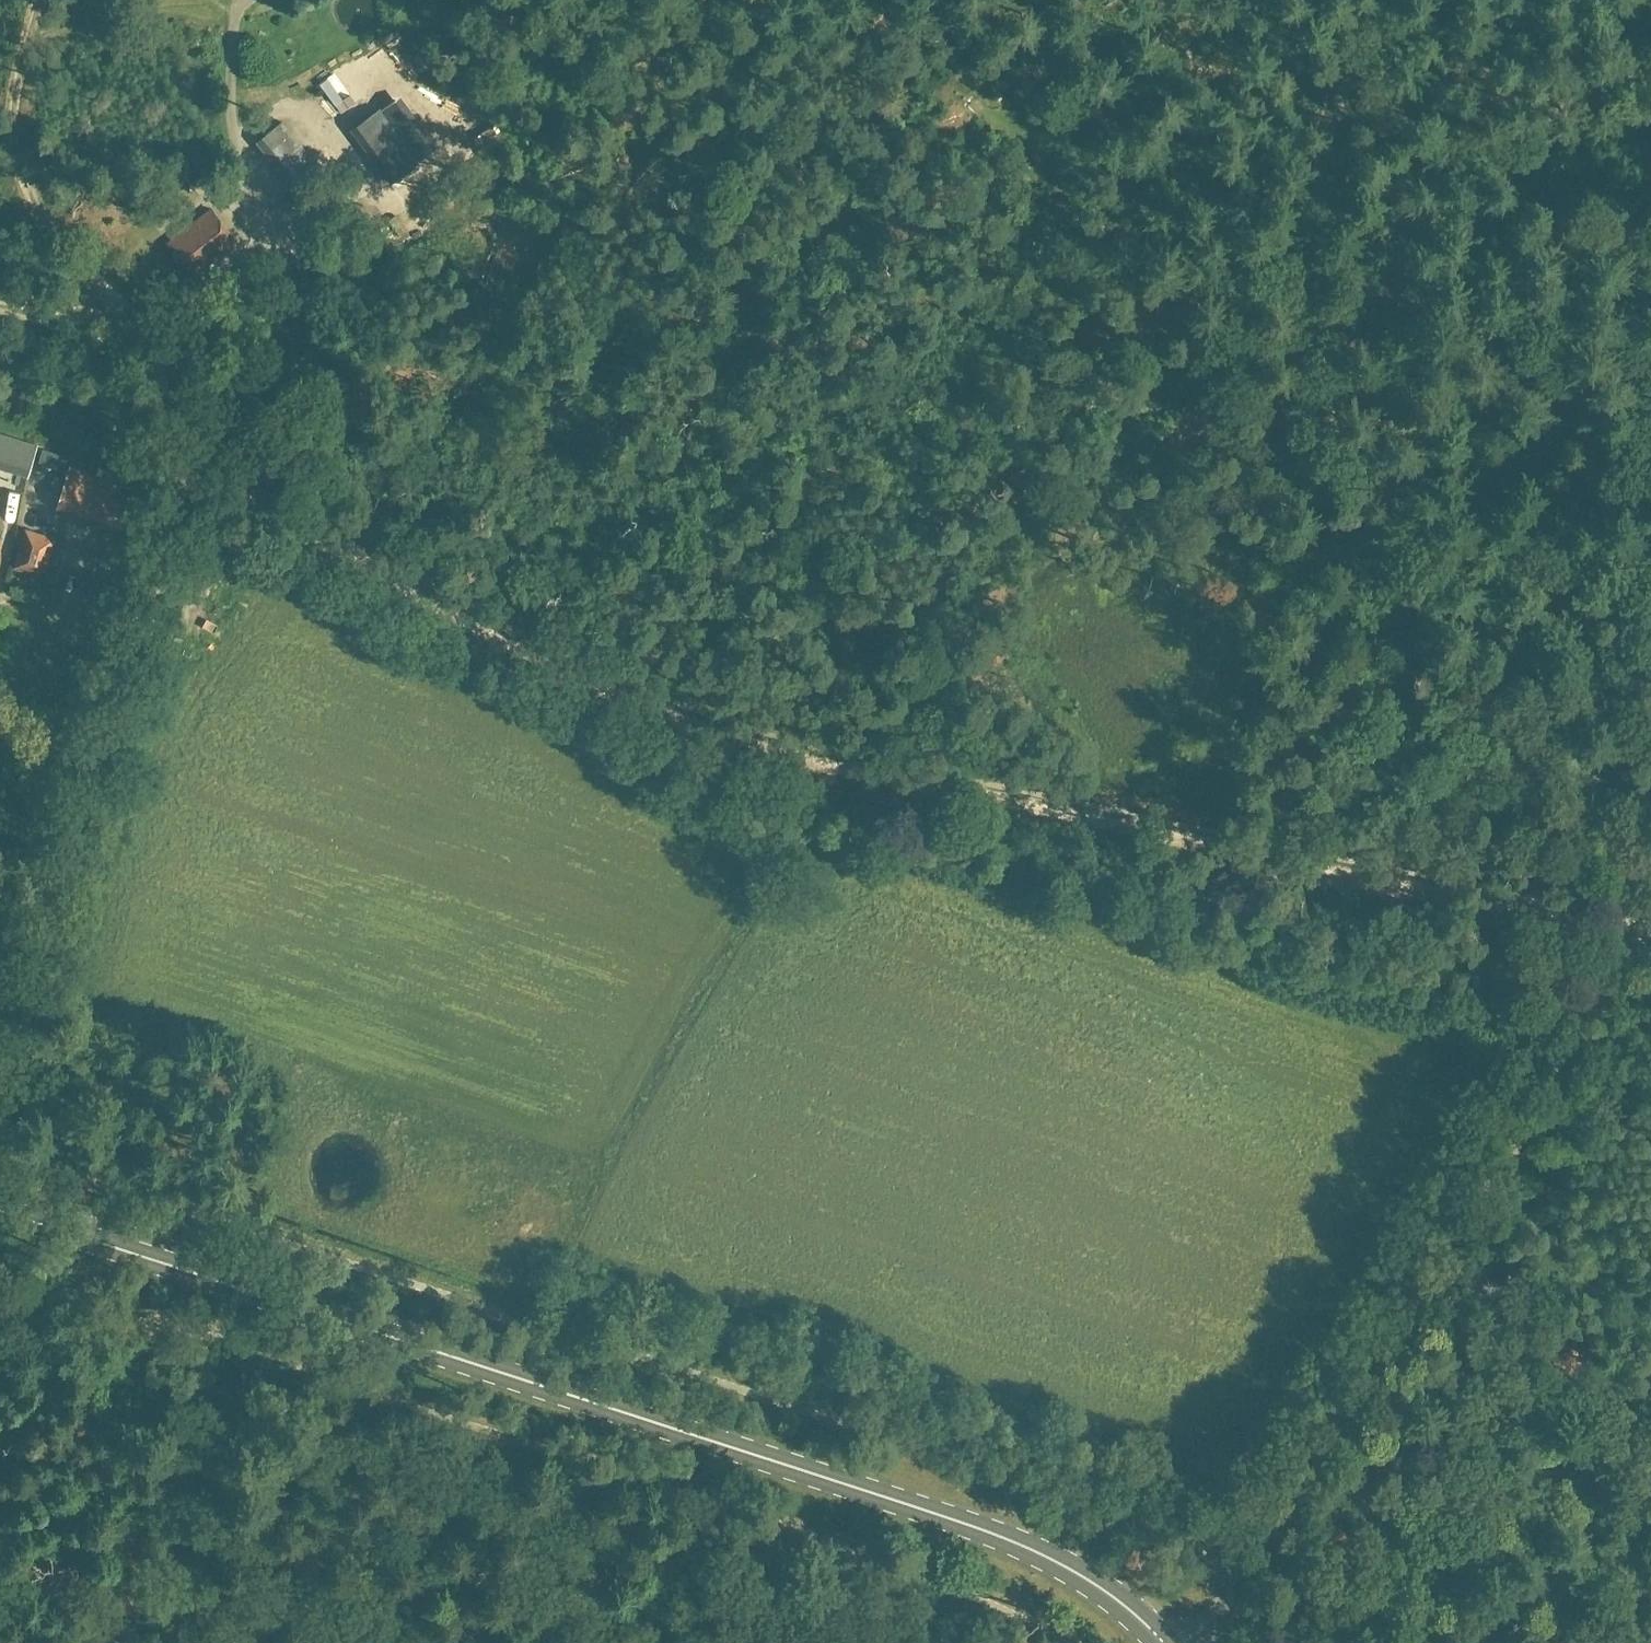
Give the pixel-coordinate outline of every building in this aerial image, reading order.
[(382,109),(351,132),(392,187),(422,166),(382,109)] [(308,204),(311,203),(333,184),(283,120),(257,142),(308,204)] [(196,277),(239,243),(212,209),(169,243),(196,277)] [(228,318),(233,325),(238,321),(234,314),(228,318)] [(38,446),(0,434),(0,457),(31,467),(38,446)] [(70,467),(64,487),(59,502),(142,528),(153,493),(70,467)] [(27,530),(15,568),(44,577),(56,538),(27,530)] [(1519,857),(1519,875),(1534,875),(1534,857),(1519,857)]
